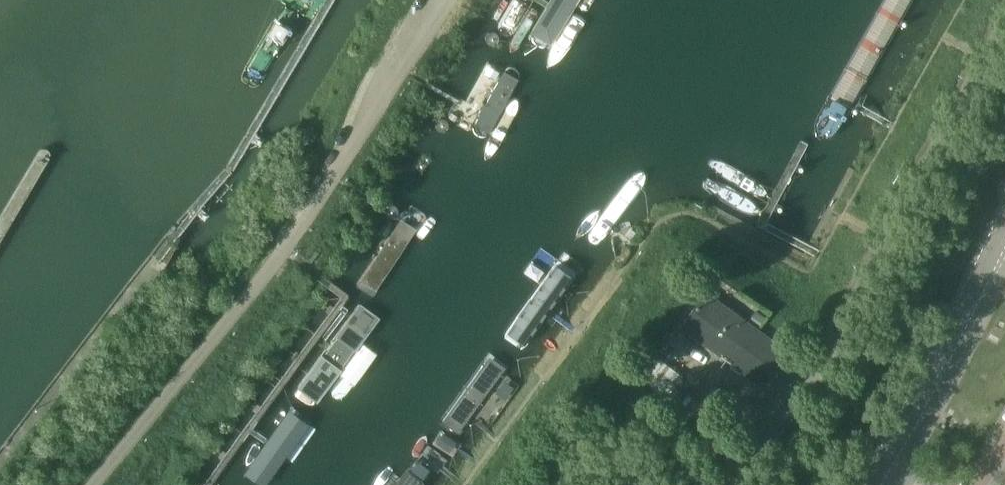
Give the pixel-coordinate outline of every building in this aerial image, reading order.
[(527,33),(545,43),(568,0),(544,0),(527,33)] [(489,145),(524,81),(504,70),(469,134),(489,145)] [(608,245),(648,189),(648,178),(636,181),(595,236),(608,245)] [(398,260),(414,231),(397,222),(362,288),(378,297),(389,277),(398,260)] [(528,356),(583,279),(558,261),(502,338),(528,356)] [(788,354),(772,342),(706,293),(682,326),(764,387),(788,354)] [(321,413),(372,340),(350,325),(299,398),(321,413)] [(450,462),(514,373),(489,354),(426,444),(450,462)] [(669,389),(680,377),(670,368),(659,380),(669,389)] [(308,433),(286,418),(245,481),(251,484),(273,484),(308,433)] [(450,462),(426,444),(396,484),(433,484),(450,462)]
